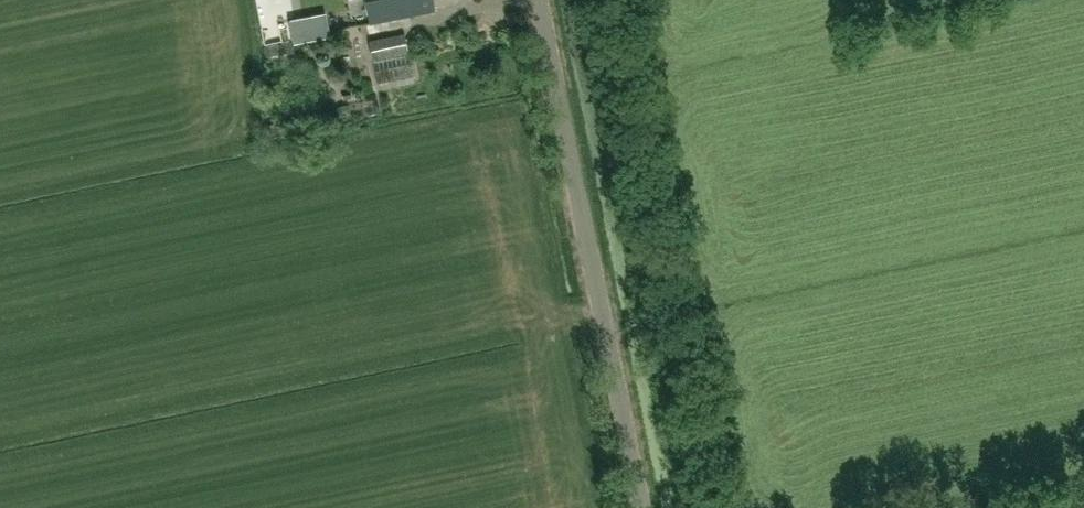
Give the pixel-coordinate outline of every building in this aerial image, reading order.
[(371,24),(435,11),(434,5),(456,0),(366,0),(371,24)] [(325,14),(290,21),(295,43),(329,36),(325,14)] [(405,33),(369,39),(374,61),(409,55),(405,33)] [(411,62),(375,69),(379,91),(415,82),(411,62)] [(332,90),(333,104),(368,102),(367,88),(332,90)] [(702,487),(688,490),(692,507),(706,505),(702,487)]
